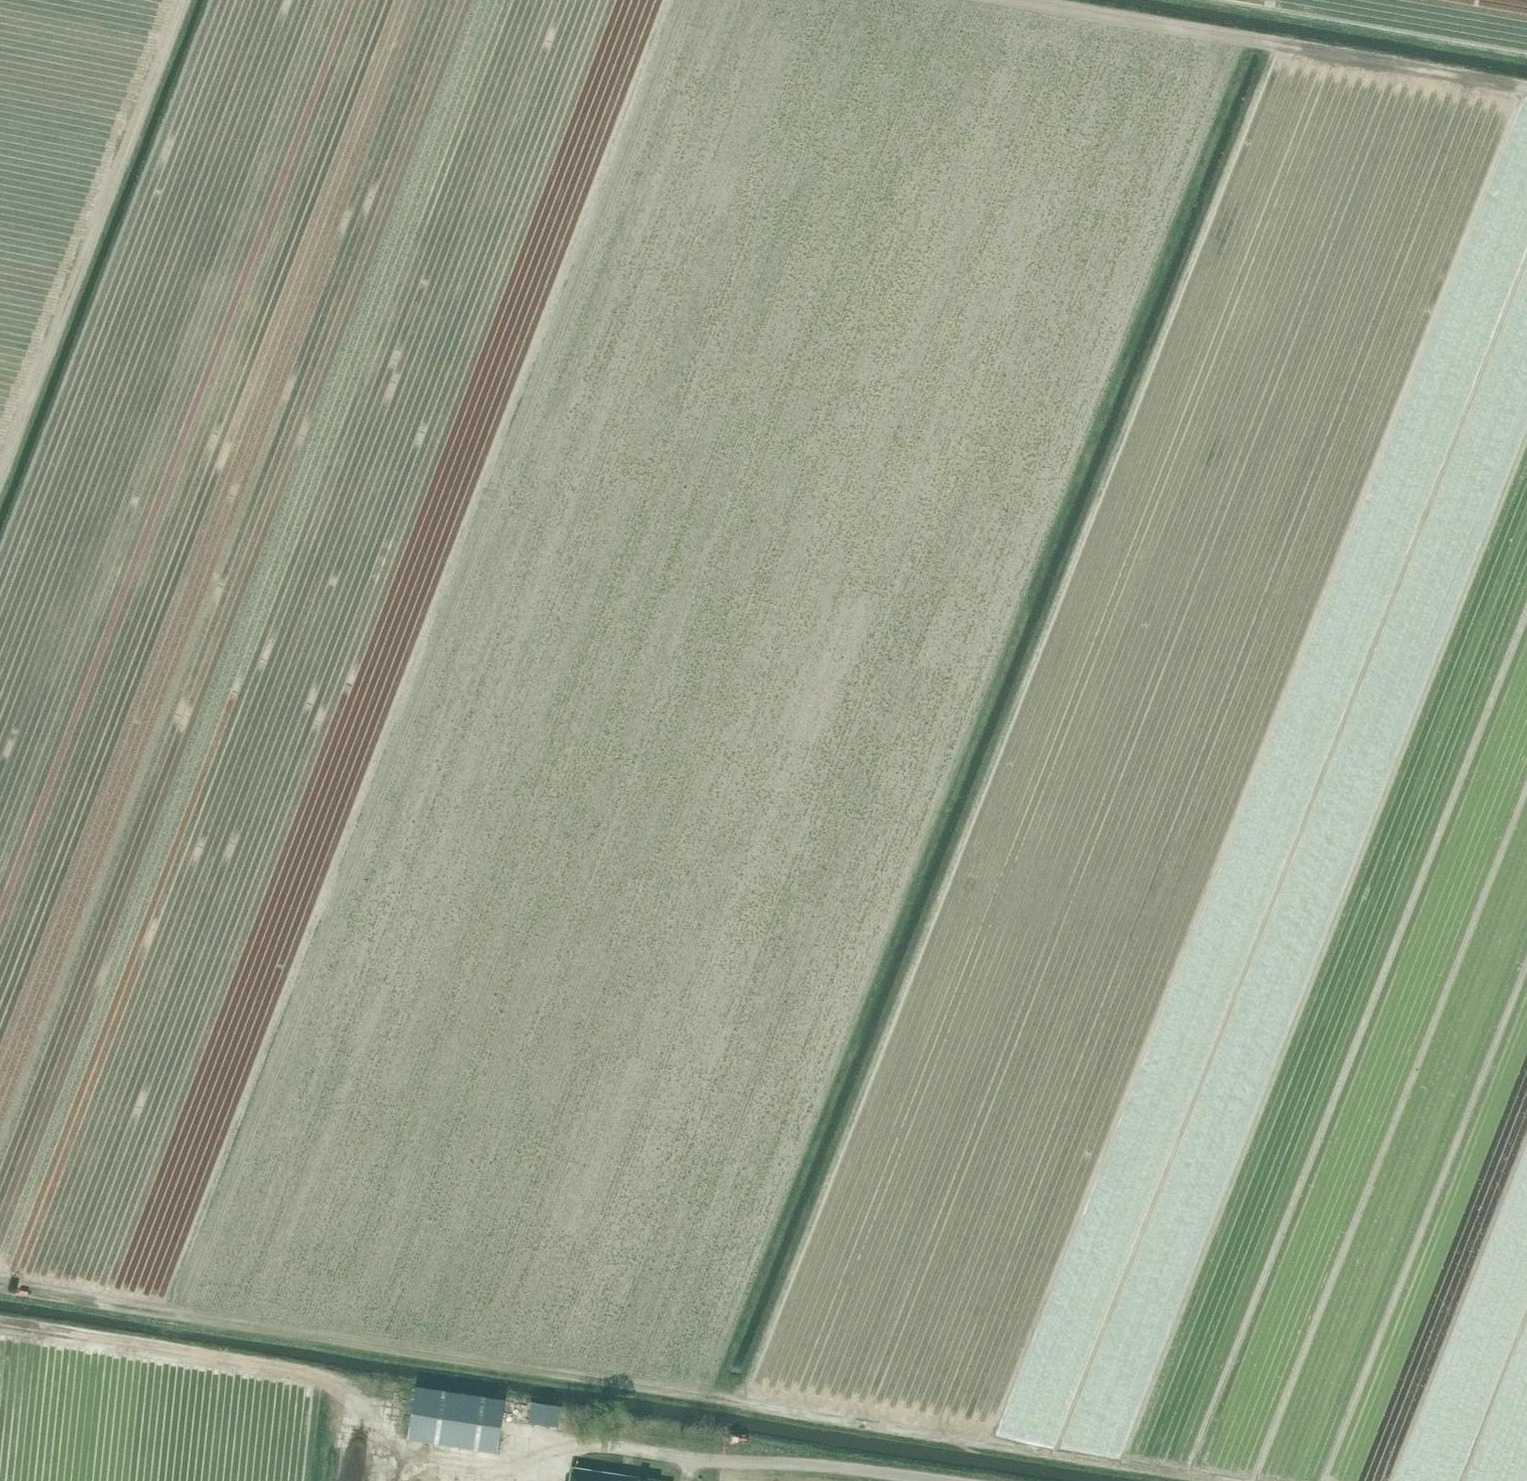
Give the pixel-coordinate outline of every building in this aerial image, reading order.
[(498,1452),(504,1399),(417,1386),(409,1439),(498,1452)] [(531,1401),(528,1422),(548,1425),(558,1426),(559,1420),(561,1406),(531,1401)] [(659,1480),(632,1476),(622,1475),(584,1469),(574,1468),(572,1480),(658,1480),(659,1480)]
